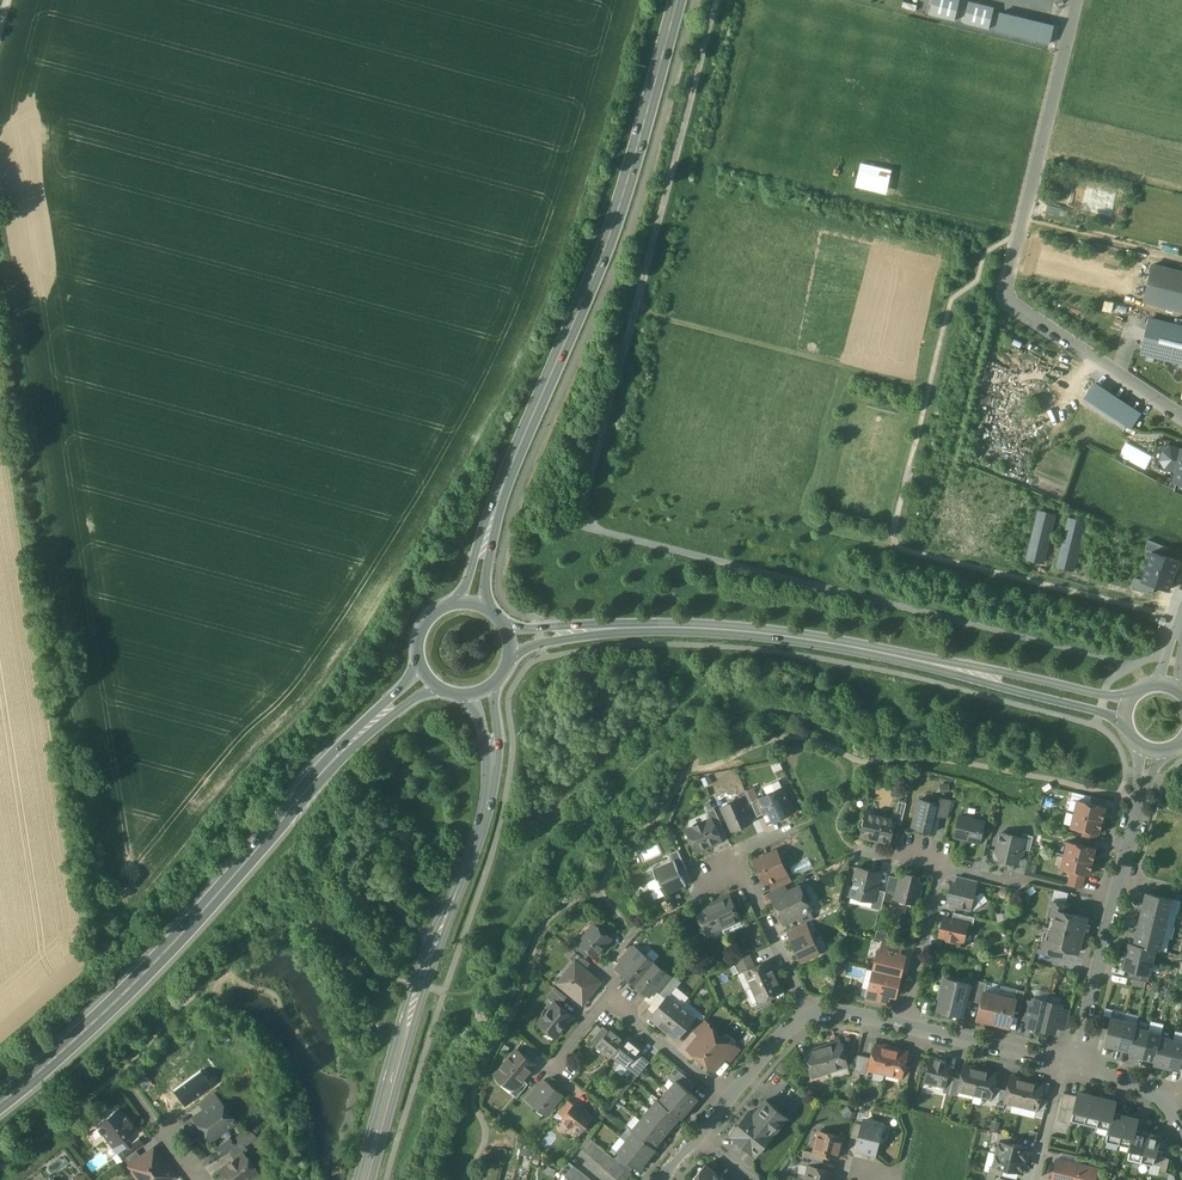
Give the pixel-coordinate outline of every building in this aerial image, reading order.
[(958,22),(962,2),(951,0),(932,0),(928,16),(958,22)] [(961,24),(990,30),(994,9),(966,3),(961,24)] [(995,33),(1049,45),(1054,26),(1000,13),(995,33)] [(861,165),(857,187),(886,193),(890,171),(861,165)] [(1176,271),(1153,266),(1144,301),(1168,306),(1176,271)] [(1176,271),(1168,306),(1181,310),(1181,273),(1176,271)] [(1151,319),(1143,352),(1181,362),(1181,327),(1151,319)] [(1095,385),(1086,398),(1131,426),(1139,413),(1095,385)] [(1177,470),(1181,452),(1181,450),(1171,447),(1164,452),(1162,461),(1166,467),(1177,470)] [(1039,505),(1026,558),(1042,562),(1055,509),(1039,505)] [(1069,512),(1055,566),(1073,570),(1087,517),(1069,512)] [(1169,548),(1149,540),(1146,549),(1153,551),(1166,556),(1169,548)] [(1153,551),(1148,566),(1175,575),(1180,561),(1166,556),(1153,551)] [(1169,590),(1175,575),(1148,566),(1142,581),(1155,585),(1169,590)] [(1153,594),(1155,585),(1142,581),(1135,578),(1131,589),(1153,594)] [(794,811),(783,787),(762,797),(768,811),(772,821),(794,811)] [(751,801),(746,789),(738,793),(741,798),(742,798),(745,805),(752,802),(751,801)] [(762,797),(751,801),(752,802),(753,804),(758,816),(768,811),(762,797)] [(952,801),(938,797),(937,804),(941,805),(938,815),(939,816),(948,818),(952,801)] [(745,805),(742,798),(741,798),(735,801),(730,799),(728,804),(722,807),(733,830),(740,826),(744,827),(745,824),(752,821),(745,805)] [(937,804),(919,799),(913,826),(936,832),(939,816),(938,815),(941,805),(937,804)] [(1105,806),(1078,800),(1075,813),(1102,820),(1102,818),(1104,818),(1105,812),(1104,812),(1105,806)] [(899,801),(895,818),(896,818),(895,822),(901,824),(906,803),(899,801)] [(715,807),(707,811),(711,819),(712,818),(715,827),(722,824),(715,807)] [(895,818),(868,811),(866,819),(863,819),(860,820),(859,826),(861,828),(863,829),(862,837),(889,844),(896,818),(895,818)] [(1102,820),(1075,813),(1071,827),(1084,830),(1098,833),(1099,833),(1100,828),(1101,828),(1103,822),(1101,822),(1102,820)] [(985,822),(960,816),(955,837),(980,843),(981,837),(985,822)] [(711,819),(688,829),(691,836),(690,839),(692,843),(695,845),(698,851),(721,840),(715,827),(712,818),(711,819)] [(1098,833),(1084,830),(1082,837),(1096,840),(1098,833)] [(1022,838),(1002,833),(999,835),(997,841),(999,844),(997,852),(995,853),(994,857),(995,860),(999,861),(1002,859),(1018,863),(1021,849),(1023,838),(1022,838)] [(1034,836),(1023,834),(1022,838),(1023,838),(1021,849),(1030,851),(1034,836)] [(988,838),(981,837),(980,843),(977,855),(984,857),(988,838)] [(1096,840),(1082,837),(1081,844),(1094,847),(1096,840)] [(1081,844),(1068,841),(1065,855),(1092,861),(1093,859),(1094,859),(1095,854),(1094,853),(1095,847),(1094,847),(1081,844)] [(678,849),(669,853),(672,860),(675,859),(679,868),(678,869),(680,872),(687,869),(678,849)] [(777,851),(756,861),(765,881),(769,880),(773,881),(773,882),(774,882),(776,877),(787,872),(787,871),(784,872),(780,862),(782,861),(777,851)] [(1092,861),(1065,855),(1062,868),(1072,871),(1085,874),(1089,875),(1090,869),(1091,869),(1093,864),(1092,863),(1092,861)] [(672,860),(653,869),(657,878),(655,879),(658,886),(661,885),(665,895),(687,885),(682,875),(681,876),(680,872),(678,869),(679,868),(675,859),(672,860)] [(879,878),(869,875),(870,871),(857,867),(851,895),(873,901),(874,901),(877,889),(879,878)] [(1085,874),(1072,871),(1070,878),(1084,881),(1085,874)] [(787,872),(776,877),(774,882),(773,882),(776,888),(786,884),(792,882),(787,872)] [(918,877),(907,874),(906,879),(900,878),(896,895),(895,899),(906,901),(905,903),(914,905),(914,903),(916,898),(919,899),(923,883),(917,882),(918,877)] [(900,878),(890,876),(886,891),(886,892),(896,895),(900,878)] [(978,881),(958,877),(956,884),(976,889),(978,881)] [(1084,881),(1070,878),(1068,885),(1082,888),(1084,881)] [(655,879),(650,882),(653,889),(654,891),(657,898),(659,897),(665,895),(661,885),(658,886),(655,879)] [(976,889),(956,884),(954,883),(953,888),(952,892),(951,891),(949,900),(958,902),(958,906),(971,909),(974,896),(976,889)] [(776,888),(773,890),(776,896),(789,891),(786,884),(776,888)] [(776,896),(773,898),(784,923),(799,916),(811,910),(811,911),(812,908),(810,902),(808,902),(809,897),(805,888),(800,886),(789,891),(776,896)] [(1169,890),(1156,887),(1155,894),(1168,897),(1169,890)] [(886,891),(877,889),(874,901),(873,901),(871,908),(882,910),(886,892),(886,891)] [(1155,894),(1146,892),(1143,905),(1170,912),(1173,899),(1168,897),(1155,894)] [(741,919),(730,895),(712,903),(723,927),(741,919)] [(982,905),(977,896),(974,896),(971,909),(976,910),(976,908),(982,905)] [(757,917),(750,902),(744,905),(751,920),(757,917)] [(1074,907),(1055,902),(1049,927),(1082,935),(1086,917),(1072,914),(1074,907)] [(723,927),(712,903),(697,910),(708,934),(723,927)] [(1170,912),(1143,905),(1140,918),(1167,925),(1170,912)] [(811,910),(799,916),(802,924),(806,922),(815,918),(811,911),(811,910)] [(968,923),(944,917),(940,936),(963,942),(968,923)] [(1167,925),(1140,918),(1137,931),(1164,937),(1167,925)] [(802,924),(791,929),(795,937),(809,930),(806,922),(802,924)] [(612,938),(594,923),(579,942),(591,952),(597,956),(612,938)] [(1082,935),(1049,927),(1044,951),(1062,956),(1064,949),(1078,952),(1082,935)] [(693,929),(686,932),(692,945),(699,942),(693,929)] [(795,937),(791,938),(802,961),(819,952),(809,930),(795,937)] [(1164,937),(1137,931),(1134,943),(1134,944),(1156,949),(1161,951),(1164,937)] [(902,944),(888,941),(885,951),(900,955),(902,944)] [(591,952),(579,942),(573,949),(576,951),(585,959),(591,952)] [(1156,949),(1134,944),(1134,943),(1129,942),(1126,955),(1153,962),(1156,949)] [(634,946),(621,963),(626,967),(640,951),(634,946)] [(880,950),(879,950),(874,970),(901,976),(905,956),(900,955),(885,951),(880,950)] [(585,959),(576,951),(571,957),(575,961),(576,960),(586,969),(591,963),(585,959)] [(626,967),(622,972),(636,984),(654,962),(640,951),(626,967)] [(749,954),(734,961),(740,974),(746,971),(755,967),(749,954)] [(1153,962),(1126,955),(1123,968),(1129,970),(1150,975),(1153,962)] [(586,969),(576,960),(575,961),(558,982),(583,1004),(602,982),(586,969)] [(755,967),(746,971),(753,986),(776,975),(770,960),(755,967)] [(654,962),(636,984),(650,995),(656,988),(667,973),(654,962)] [(901,976),(874,970),(869,989),(890,995),(896,996),(901,976)] [(1150,975),(1129,970),(1128,977),(1139,980),(1149,982),(1150,975)] [(667,973),(656,988),(661,993),(673,978),(667,973)] [(776,975),(753,986),(760,1001),(770,997),(783,990),(776,975)] [(673,978),(661,993),(667,997),(669,995),(670,996),(681,982),(675,976),(673,978)] [(1128,977),(1126,977),(1124,984),(1137,987),(1139,980),(1128,977)] [(970,984),(946,978),(942,992),(940,991),(939,998),(941,999),(938,1009),(962,1015),(967,996),(970,984)] [(979,979),(971,978),(970,984),(967,996),(974,998),(978,981),(979,979)] [(987,983),(978,981),(974,998),(974,1001),(981,1003),(984,991),(985,991),(987,983)] [(566,999),(553,988),(547,996),(555,1003),(555,1002),(560,1006),(566,999)] [(890,995),(869,989),(867,1000),(888,1005),(890,995)] [(1025,991),(1017,989),(1015,999),(1016,999),(1013,1010),(1020,1012),(1023,998),(1025,991)] [(985,991),(984,991),(981,1003),(977,1019),(993,1023),(1000,995),(985,991)] [(670,996),(669,995),(667,997),(652,1015),(659,1021),(659,1024),(664,1028),(682,1006),(670,996)] [(1015,999),(1000,995),(993,1023),(1009,1027),(1013,1010),(1016,999),(1015,999)] [(760,1001),(755,1003),(758,1010),(773,1003),(770,997),(760,1001)] [(1033,1000),(1023,998),(1020,1012),(1019,1014),(1029,1017),(1033,1001),(1033,1000)] [(1062,1005),(1034,998),(1033,1000),(1033,1001),(1029,1017),(1027,1025),(1032,1026),(1032,1027),(1050,1032),(1051,1030),(1055,1031),(1057,1023),(1061,1007),(1062,1005)] [(560,1006),(555,1002),(555,1003),(539,1022),(556,1037),(573,1017),(560,1006)] [(682,1006),(664,1028),(668,1032),(672,1032),(679,1037),(695,1017),(682,1006)] [(1061,1007),(1057,1023),(1067,1025),(1071,1010),(1061,1007)] [(1111,1016),(1104,1014),(1101,1027),(1108,1029),(1111,1017),(1111,1016)] [(1124,1020),(1111,1017),(1108,1029),(1104,1044),(1117,1048),(1124,1020)] [(704,1018),(694,1030),(700,1035),(708,1025),(709,1025),(710,1023),(704,1018)] [(1137,1023),(1124,1020),(1117,1048),(1130,1051),(1136,1027),(1137,1023)] [(709,1025),(708,1025),(700,1035),(689,1049),(701,1059),(721,1035),(709,1025)] [(603,1026),(594,1037),(599,1042),(609,1031),(603,1026)] [(626,1038),(612,1026),(609,1031),(599,1042),(605,1047),(603,1049),(611,1057),(613,1055),(626,1038)] [(1136,1027),(1130,1051),(1129,1054),(1142,1057),(1149,1030),(1136,1027)] [(1162,1033),(1149,1030),(1142,1057),(1155,1060),(1161,1037),(1162,1033)] [(721,1035),(701,1059),(714,1070),(725,1056),(734,1046),(734,1045),(721,1035)] [(626,1038),(613,1055),(621,1062),(624,1059),(629,1064),(639,1052),(642,1048),(628,1036),(626,1038)] [(599,1042),(594,1037),(592,1040),(603,1049),(605,1047),(599,1042)] [(1173,1040),(1161,1037),(1155,1060),(1154,1064),(1167,1067),(1173,1040)] [(1173,1040),(1167,1067),(1180,1070),(1181,1062),(1181,1042),(1173,1040)] [(840,1041),(822,1046),(829,1071),(847,1066),(840,1041)] [(742,1049),(735,1044),(734,1045),(734,1046),(725,1056),(731,1061),(742,1049)] [(891,1048),(875,1044),(872,1058),(869,1070),(885,1073),(891,1048)] [(822,1046),(805,1051),(813,1076),(829,1071),(822,1046)] [(524,1054),(518,1048),(496,1075),(503,1081),(508,1080),(516,1086),(516,1087),(523,1079),(535,1065),(534,1063),(530,1059),(528,1060),(524,1056),(524,1054)] [(908,1052),(891,1048),(885,1073),(901,1077),(902,1077),(904,1066),(908,1052)] [(645,1057),(639,1052),(629,1064),(635,1068),(645,1057)] [(865,1056),(858,1055),(853,1077),(860,1078),(861,1073),(865,1056)] [(872,1058),(865,1056),(861,1073),(868,1075),(869,1070),(872,1058)] [(950,1062),(932,1057),(926,1082),(945,1086),(947,1076),(950,1062)] [(629,1064),(624,1059),(621,1062),(633,1071),(635,1068),(629,1064)] [(981,1069),(965,1065),(961,1079),(958,1091),(975,1095),(981,1069)] [(911,1068),(904,1066),(902,1077),(901,1077),(900,1082),(907,1084),(911,1068)] [(676,1067),(670,1074),(674,1077),(680,1070),(676,1067)] [(997,1073),(981,1069),(975,1095),(991,1098),(994,1087),(997,1073)] [(173,1090),(184,1104),(211,1085),(201,1070),(173,1090)] [(696,1084),(680,1070),(674,1077),(677,1080),(691,1091),(696,1084)] [(954,1078),(947,1076),(945,1086),(943,1092),(950,1094),(954,1078)] [(1027,1080),(1011,1076),(1007,1091),(1005,1102),(1021,1106),(1027,1080)] [(961,1079),(954,1078),(950,1094),(957,1096),(958,1091),(961,1079)] [(523,1079),(516,1087),(516,1086),(511,1092),(517,1097),(529,1083),(523,1079)] [(691,1091),(677,1080),(668,1090),(690,1108),(698,1097),(691,1091)] [(1044,1084),(1027,1080),(1021,1106),(1037,1110),(1040,1098),(1044,1084)] [(548,1083),(540,1081),(537,1085),(542,1090),(548,1083)] [(562,1095),(548,1083),(542,1090),(533,1101),(534,1102),(540,1106),(543,1105),(549,1110),(562,1095)] [(537,1085),(526,1098),(532,1104),(534,1102),(533,1101),(542,1090),(537,1085)] [(1000,1089),(994,1087),(991,1098),(990,1101),(997,1103),(1001,1089),(1000,1089)] [(1007,1091),(1001,1089),(997,1103),(997,1105),(1004,1107),(1005,1102),(1007,1091)] [(690,1108),(668,1090),(660,1100),(680,1117),(679,1117),(681,1118),(690,1108)] [(213,1092),(199,1102),(205,1110),(218,1100),(213,1092)] [(1074,1110),(1072,1120),(1085,1123),(1091,1095),(1079,1092),(1078,1096),(1074,1110)] [(1071,1095),(1064,1093),(1060,1107),(1067,1109),(1071,1095)] [(1078,1096),(1071,1095),(1067,1109),(1074,1110),(1078,1096)] [(1104,1098),(1091,1095),(1085,1123),(1097,1126),(1104,1098)] [(680,1117),(660,1100),(658,1098),(650,1109),(671,1127),(679,1117),(680,1117)] [(1047,1100),(1040,1098),(1037,1110),(1035,1115),(1043,1117),(1047,1100)] [(1116,1102),(1104,1098),(1097,1126),(1109,1129),(1113,1113),(1114,1113),(1116,1102)] [(767,1099),(754,1115),(749,1111),(737,1127),(740,1129),(734,1137),(753,1152),(759,1145),(762,1148),(775,1132),(772,1130),(775,1126),(781,1125),(788,1117),(767,1099)] [(205,1110),(194,1118),(210,1140),(234,1122),(218,1100),(205,1110)] [(568,1100),(558,1112),(565,1117),(575,1105),(568,1100)] [(582,1108),(576,1103),(575,1105),(565,1117),(563,1118),(565,1120),(563,1121),(571,1127),(572,1126),(580,1132),(593,1117),(587,1112),(588,1111),(583,1107),(582,1108)] [(1067,1109),(1060,1107),(1057,1121),(1064,1122),(1067,1109)] [(119,1109),(97,1125),(98,1127),(97,1128),(102,1135),(103,1133),(112,1145),(111,1146),(119,1140),(125,1148),(131,1143),(126,1136),(133,1130),(130,1127),(132,1126),(131,1124),(130,1122),(130,1121),(129,1120),(128,1119),(127,1118),(125,1117),(124,1118),(118,1110),(119,1109)] [(671,1127),(650,1109),(641,1119),(663,1137),(671,1127)] [(1074,1110),(1067,1109),(1064,1122),(1071,1124),(1072,1120),(1074,1110)] [(1114,1113),(1113,1113),(1109,1129),(1106,1140),(1119,1143),(1126,1116),(1114,1113)] [(1138,1119),(1126,1116),(1119,1143),(1131,1146),(1131,1147),(1135,1131),(1136,1131),(1138,1119)] [(663,1137),(641,1119),(633,1129),(634,1131),(635,1131),(654,1147),(655,1147),(663,1137)] [(882,1127),(874,1125),(872,1121),(865,1120),(859,1147),(866,1149),(866,1152),(875,1154),(882,1127)] [(862,1124),(855,1122),(851,1137),(858,1138),(862,1124)] [(654,1147),(635,1131),(634,1131),(626,1141),(648,1159),(657,1148),(655,1147),(654,1147)] [(844,1137),(819,1131),(814,1152),(825,1154),(839,1158),(844,1137)] [(1136,1131),(1135,1131),(1131,1147),(1131,1146),(1128,1158),(1141,1161),(1148,1134),(1136,1131)] [(1012,1136),(998,1133),(997,1140),(1000,1141),(1011,1143),(1012,1136)] [(1160,1137),(1148,1134),(1141,1161),(1154,1164),(1157,1150),(1160,1137)] [(125,1148),(121,1150),(126,1157),(136,1150),(143,1144),(138,1137),(131,1143),(125,1148)] [(229,1137),(215,1147),(221,1155),(227,1151),(235,1145),(229,1137)] [(589,1137),(580,1147),(586,1151),(594,1141),(589,1137)] [(235,1145),(227,1151),(233,1158),(234,1158),(234,1159),(242,1153),(247,1150),(241,1141),(235,1145)] [(600,1146),(594,1141),(586,1151),(591,1156),(600,1146)] [(648,1159),(626,1141),(618,1151),(639,1169),(648,1159)] [(1011,1143),(1000,1141),(997,1153),(1025,1160),(1028,1147),(1011,1143)] [(605,1150),(600,1146),(591,1156),(597,1161),(605,1150)] [(130,1166),(130,1167),(140,1179),(164,1179),(171,1174),(153,1149),(141,1158),(130,1166)] [(126,1157),(119,1163),(125,1171),(130,1167),(130,1166),(141,1158),(136,1150),(126,1157)] [(605,1150),(597,1161),(602,1165),(611,1155),(605,1150)] [(814,1152),(804,1150),(803,1156),(823,1161),(825,1154),(814,1152)] [(1164,1152),(1157,1150),(1154,1164),(1161,1166),(1163,1157),(1164,1152)] [(234,1159),(234,1158),(233,1158),(227,1163),(228,1164),(220,1170),(228,1179),(246,1179),(256,1172),(242,1153),(234,1159)] [(1025,1160),(997,1153),(994,1166),(1005,1169),(1022,1173),(1025,1160)] [(602,1165),(602,1166),(607,1171),(616,1159),(611,1155),(602,1165)] [(823,1161),(803,1157),(801,1164),(810,1166),(822,1168),(823,1161)] [(1170,1159),(1163,1157),(1161,1166),(1159,1171),(1166,1173),(1170,1159)] [(616,1159),(607,1171),(613,1175),(622,1164),(616,1159)] [(1058,1159),(1052,1179),(1092,1179),(1095,1168),(1058,1159)] [(574,1166),(568,1161),(560,1171),(565,1176),(574,1166)] [(823,1161),(822,1168),(835,1171),(836,1164),(823,1161)] [(622,1164),(613,1175),(618,1179),(627,1169),(622,1164)] [(706,1164),(692,1179),(725,1179),(706,1164)] [(994,1166),(991,1165),(989,1172),(1003,1176),(1005,1169),(994,1166)] [(565,1176),(570,1179),(571,1179),(579,1170),(574,1166),(565,1176)] [(810,1166),(807,1179),(833,1179),(835,1171),(822,1168),(810,1166)] [(618,1179),(619,1179),(627,1179),(633,1173),(627,1169),(618,1179)] [(579,1170),(571,1179),(581,1179),(585,1175),(579,1170)]
